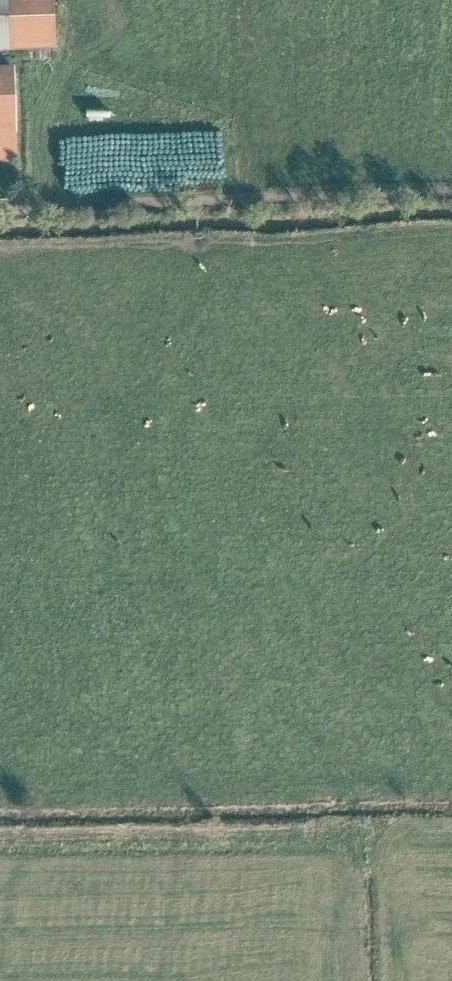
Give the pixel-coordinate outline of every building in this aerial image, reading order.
[(59,45),(58,0),(0,0),(0,47),(59,45)] [(13,154),(9,61),(0,61),(0,154),(13,154)]
